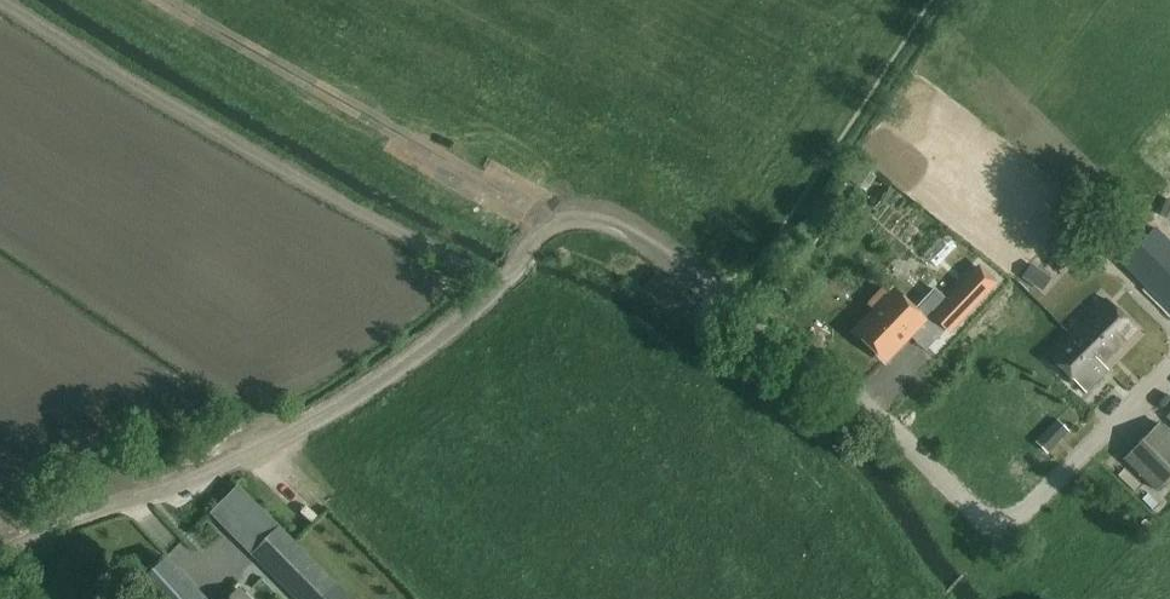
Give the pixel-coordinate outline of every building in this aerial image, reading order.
[(844,176),(859,187),(872,168),(857,158),(844,176)] [(1159,214),(1169,219),(1169,201),(1166,199),(1159,214)] [(1169,309),(1169,241),(1157,228),(1123,262),(1169,309)] [(1031,264),(1022,277),(1039,288),(1048,275),(1031,264)] [(893,292),(856,331),(885,359),(922,320),(930,311),(933,314),(933,315),(949,330),(995,283),(978,268),(946,301),(934,289),(913,311),(893,292)] [(1070,334),(1102,365),(1137,330),(1106,298),(1070,334)] [(1108,370),(1102,365),(1070,334),(1049,355),(1087,392),(1108,370)] [(1070,431),(1057,418),(1035,441),(1048,453),(1070,431)] [(1123,458),(1157,491),(1169,478),(1169,433),(1159,422),(1123,458)] [(227,529),(254,502),(238,486),(211,513),(227,529)] [(279,525),(278,525),(249,552),(294,598),(321,598),(337,583),(279,525)] [(167,555),(135,584),(150,598),(207,598),(167,555)] [(238,590),(228,598),(247,598),(238,590)]
